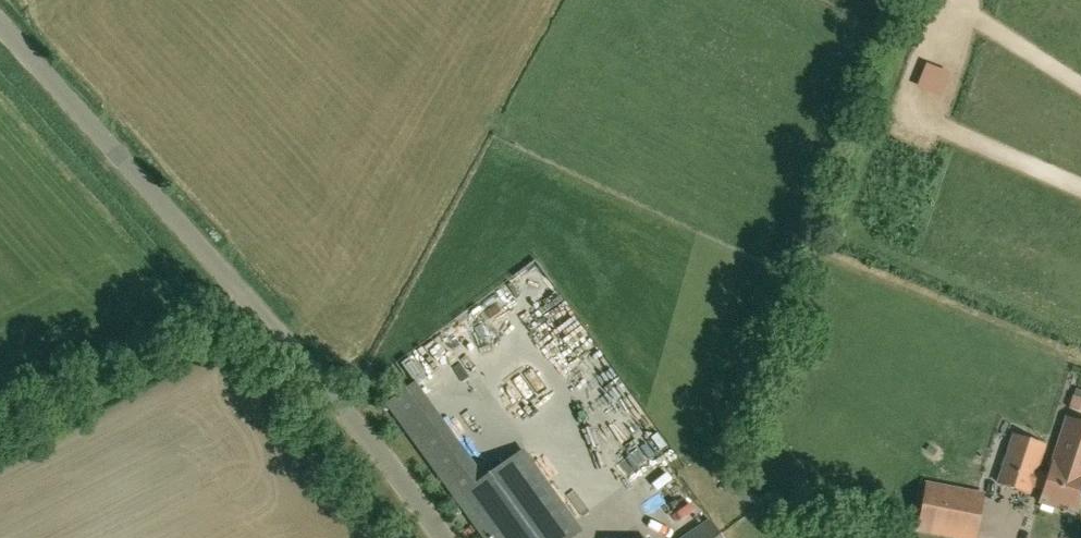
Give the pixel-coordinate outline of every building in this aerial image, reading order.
[(1080,469),(1080,424),(1065,418),(1051,459),(1080,469)] [(1052,467),(1051,469),(1049,476),(1036,472),(1045,446),(1013,436),(998,484),(1029,494),(1031,487),(1044,491),(1040,503),(1056,508),(1058,503),(1074,509),(1080,489),(1080,469),(1051,459),(1050,463),(1052,467)] [(458,500),(486,537),(567,537),(578,530),(522,454),(485,481),(458,500)] [(940,489),(926,487),(918,530),(960,537),(975,537),(983,498),(962,494),(940,489)] [(709,518),(680,537),(722,537),(709,518)]
